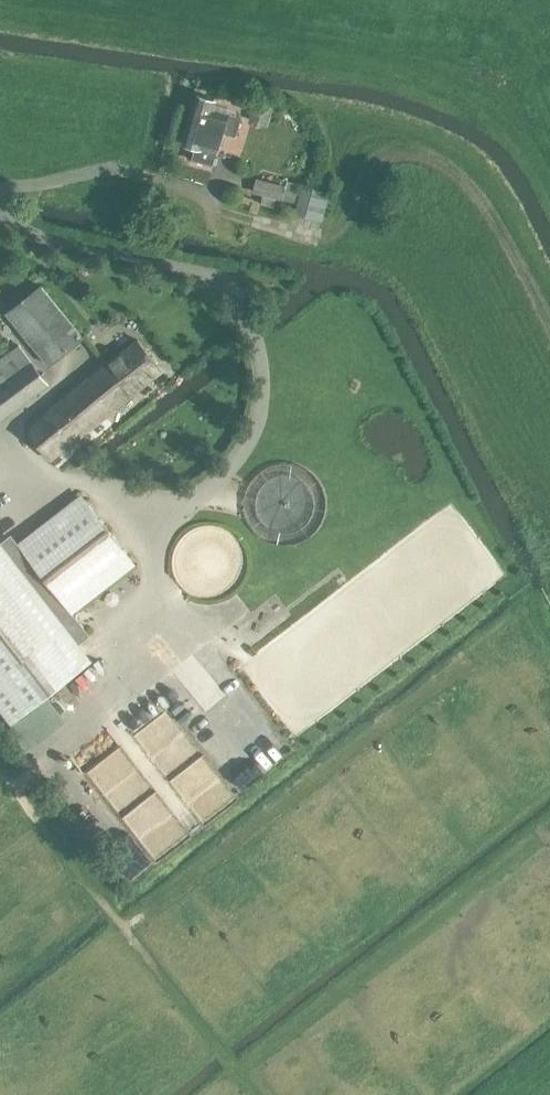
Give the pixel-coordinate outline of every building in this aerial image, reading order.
[(235,136),(240,117),(214,110),(217,101),(197,96),(183,145),(197,149),(194,159),(215,165),(218,154),(219,154),(225,133),(235,136)] [(297,203),(302,184),(289,181),(288,187),(265,181),(262,195),(285,200),(297,203)] [(50,366),(84,338),(42,287),(8,315),(50,366)] [(52,461),(139,392),(164,372),(139,340),(27,428),(52,461)] [(49,385),(22,347),(0,363),(0,421),(49,385)] [(14,724),(94,661),(81,645),(92,636),(72,610),(134,562),(85,499),(12,556),(0,540),(0,706),(14,724)]
